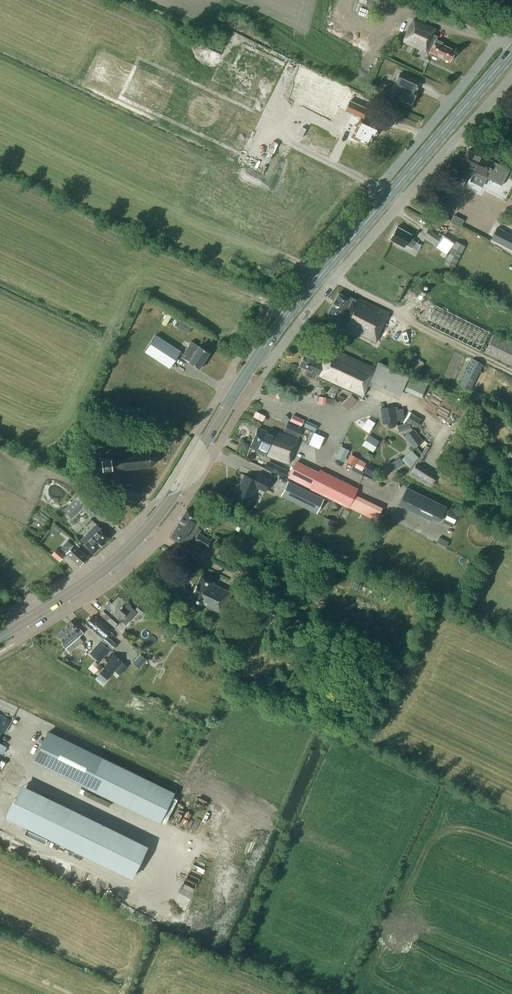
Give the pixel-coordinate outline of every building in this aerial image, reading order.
[(414,18),(403,40),(425,51),(429,52),(428,54),(438,58),(439,56),(449,61),(455,50),(442,44),(443,42),(436,39),(437,36),(433,34),(436,28),(414,18)] [(352,41),(368,32),(365,28),(350,36),(352,41)] [(362,44),(366,49),(381,39),(378,34),(362,44)] [(379,89),(385,91),(384,93),(389,95),(388,95),(401,101),(401,100),(403,100),(411,103),(416,92),(415,92),(419,83),(399,73),(392,87),(382,82),(379,89)] [(305,98),(303,102),(343,120),(356,93),(316,75),(305,98)] [(359,119),(354,129),(353,128),(348,137),(356,141),(358,140),(358,139),(368,144),(373,135),(373,136),(376,135),(378,129),(377,127),(362,119),(367,108),(353,101),(349,111),(359,115),(357,118),(359,119)] [(467,167),(467,168),(491,180),(494,173),(504,178),(508,169),(478,153),(478,154),(468,149),(460,164),(467,167)] [(459,169),(453,182),(462,186),(468,174),(459,169)] [(406,243),(412,247),(415,241),(413,239),(414,237),(410,235),(411,234),(397,226),(390,239),(404,247),(406,243)] [(435,243),(436,244),(440,238),(441,237),(441,236),(429,228),(424,235),(435,243)] [(499,245),(509,250),(511,245),(511,236),(505,232),(499,245)] [(441,236),(441,237),(440,238),(436,244),(435,243),(433,245),(446,254),(453,243),(442,235),(441,236)] [(453,269),(465,245),(455,241),(444,264),(453,269)] [(337,322),(339,323),(339,324),(374,342),(375,340),(377,341),(378,338),(376,337),(389,312),(356,297),(355,299),(350,297),(349,298),(338,292),(328,312),(332,314),(329,320),(330,323),(334,325),(336,324),(337,322)] [(494,334),(425,300),(416,318),(511,366),(511,343),(494,334)] [(180,317),(176,325),(191,333),(195,324),(180,317)] [(155,335),(145,352),(170,368),(179,354),(181,351),(155,335)] [(181,351),(179,354),(183,357),(189,361),(199,367),(200,366),(202,367),(205,362),(203,361),(209,352),(199,345),(199,346),(191,341),(185,351),(184,351),(183,353),(181,351)] [(362,397),(375,368),(326,347),(321,360),(317,358),(320,350),(309,344),(299,365),(306,369),(304,373),(305,375),(312,378),(314,378),(316,373),(319,374),(318,377),(362,397)] [(402,353),(398,360),(404,363),(408,356),(402,353)] [(472,358),(459,385),(471,390),(484,363),(472,358)] [(425,396),(431,381),(382,363),(375,381),(406,393),(407,390),(425,396)] [(405,419),(403,408),(398,409),(397,406),(395,406),(380,408),(382,424),(397,422),(397,420),(405,419)] [(266,420),(268,413),(258,410),(256,417),(266,420)] [(409,420),(421,427),(426,419),(414,412),(409,420)] [(370,417),(364,427),(372,432),(378,421),(370,417)] [(302,428),(287,422),(283,430),(299,437),(302,428)] [(250,446),(257,449),(256,452),(265,455),(288,465),(298,440),(275,430),(273,433),(258,427),(250,446)] [(418,429),(408,434),(415,447),(425,442),(418,429)] [(311,443),(322,448),(328,435),(316,431),(311,443)] [(337,456),(347,460),(352,449),(343,444),(337,456)] [(412,466),(422,457),(414,448),(404,458),(412,466)] [(157,460),(156,453),(156,452),(149,449),(148,449),(109,453),(110,456),(101,457),(103,467),(112,466),(112,469),(150,466),(151,465),(156,461),(157,461),(157,460)] [(353,452),(348,461),(365,470),(370,461),(353,452)] [(393,472),(407,463),(402,456),(388,465),(393,472)] [(312,467),(297,459),(288,478),(303,485),(312,467)] [(264,468),(284,477),(287,469),(268,460),(264,468)] [(414,473),(435,486),(440,477),(419,465),(414,473)] [(369,466),(367,472),(379,476),(381,470),(369,466)] [(358,487),(320,469),(310,489),(349,508),(358,487)] [(244,474),(234,496),(249,503),(258,483),(267,487),(271,480),(258,473),(255,480),(244,474)] [(281,496),(316,514),(324,498),(288,481),(281,496)] [(447,506),(407,488),(399,505),(430,520),(432,517),(440,521),(447,506)] [(82,491),(64,509),(72,518),(83,507),(92,517),(100,509),(82,491)] [(450,507),(446,515),(455,519),(459,511),(450,507)] [(197,536),(194,541),(206,548),(211,540),(199,533),(201,529),(198,527),(203,519),(197,515),(186,509),(182,516),(179,521),(171,536),(181,542),(182,542),(187,545),(193,534),(197,536)] [(326,521),(337,525),(339,520),(328,516),(326,521)] [(58,523),(53,530),(59,534),(64,528),(58,523)] [(101,527),(97,523),(81,540),(85,543),(84,544),(93,553),(110,536),(101,527)] [(68,541),(61,548),(66,553),(80,565),(87,556),(73,545),(68,541)] [(57,548),(52,554),(59,560),(65,554),(57,548)] [(228,554),(219,550),(216,556),(225,560),(228,554)] [(231,592),(227,590),(212,583),(214,580),(201,574),(196,584),(193,590),(194,590),(189,600),(201,606),(203,603),(222,613),(231,592)] [(110,599),(104,605),(106,607),(100,613),(116,627),(134,606),(118,593),(111,600),(110,599)] [(137,610),(145,616),(149,611),(140,605),(137,610)] [(106,634),(111,629),(96,616),(94,617),(93,616),(91,617),(89,617),(87,620),(87,622),(86,623),(103,637),(101,639),(112,648),(116,644),(106,634)] [(56,633),(63,642),(61,643),(65,648),(83,632),(78,625),(76,627),(71,620),(56,633)] [(100,640),(89,653),(102,664),(107,659),(104,657),(111,649),(100,640)] [(141,653),(137,658),(143,664),(147,659),(141,653)] [(111,673),(122,661),(114,654),(103,666),(111,673)] [(95,672),(102,666),(97,660),(90,667),(95,672)] [(103,683),(110,675),(103,669),(96,677),(103,683)] [(113,674),(109,682),(112,683),(109,689),(116,692),(122,678),(113,674)] [(1,731),(3,732),(10,720),(0,715),(0,734),(1,731)] [(101,758),(47,732),(34,759),(88,786),(101,758)] [(145,843),(21,783),(7,812),(131,871),(145,843)] [(181,902),(178,911),(185,914),(189,905),(181,902)]
